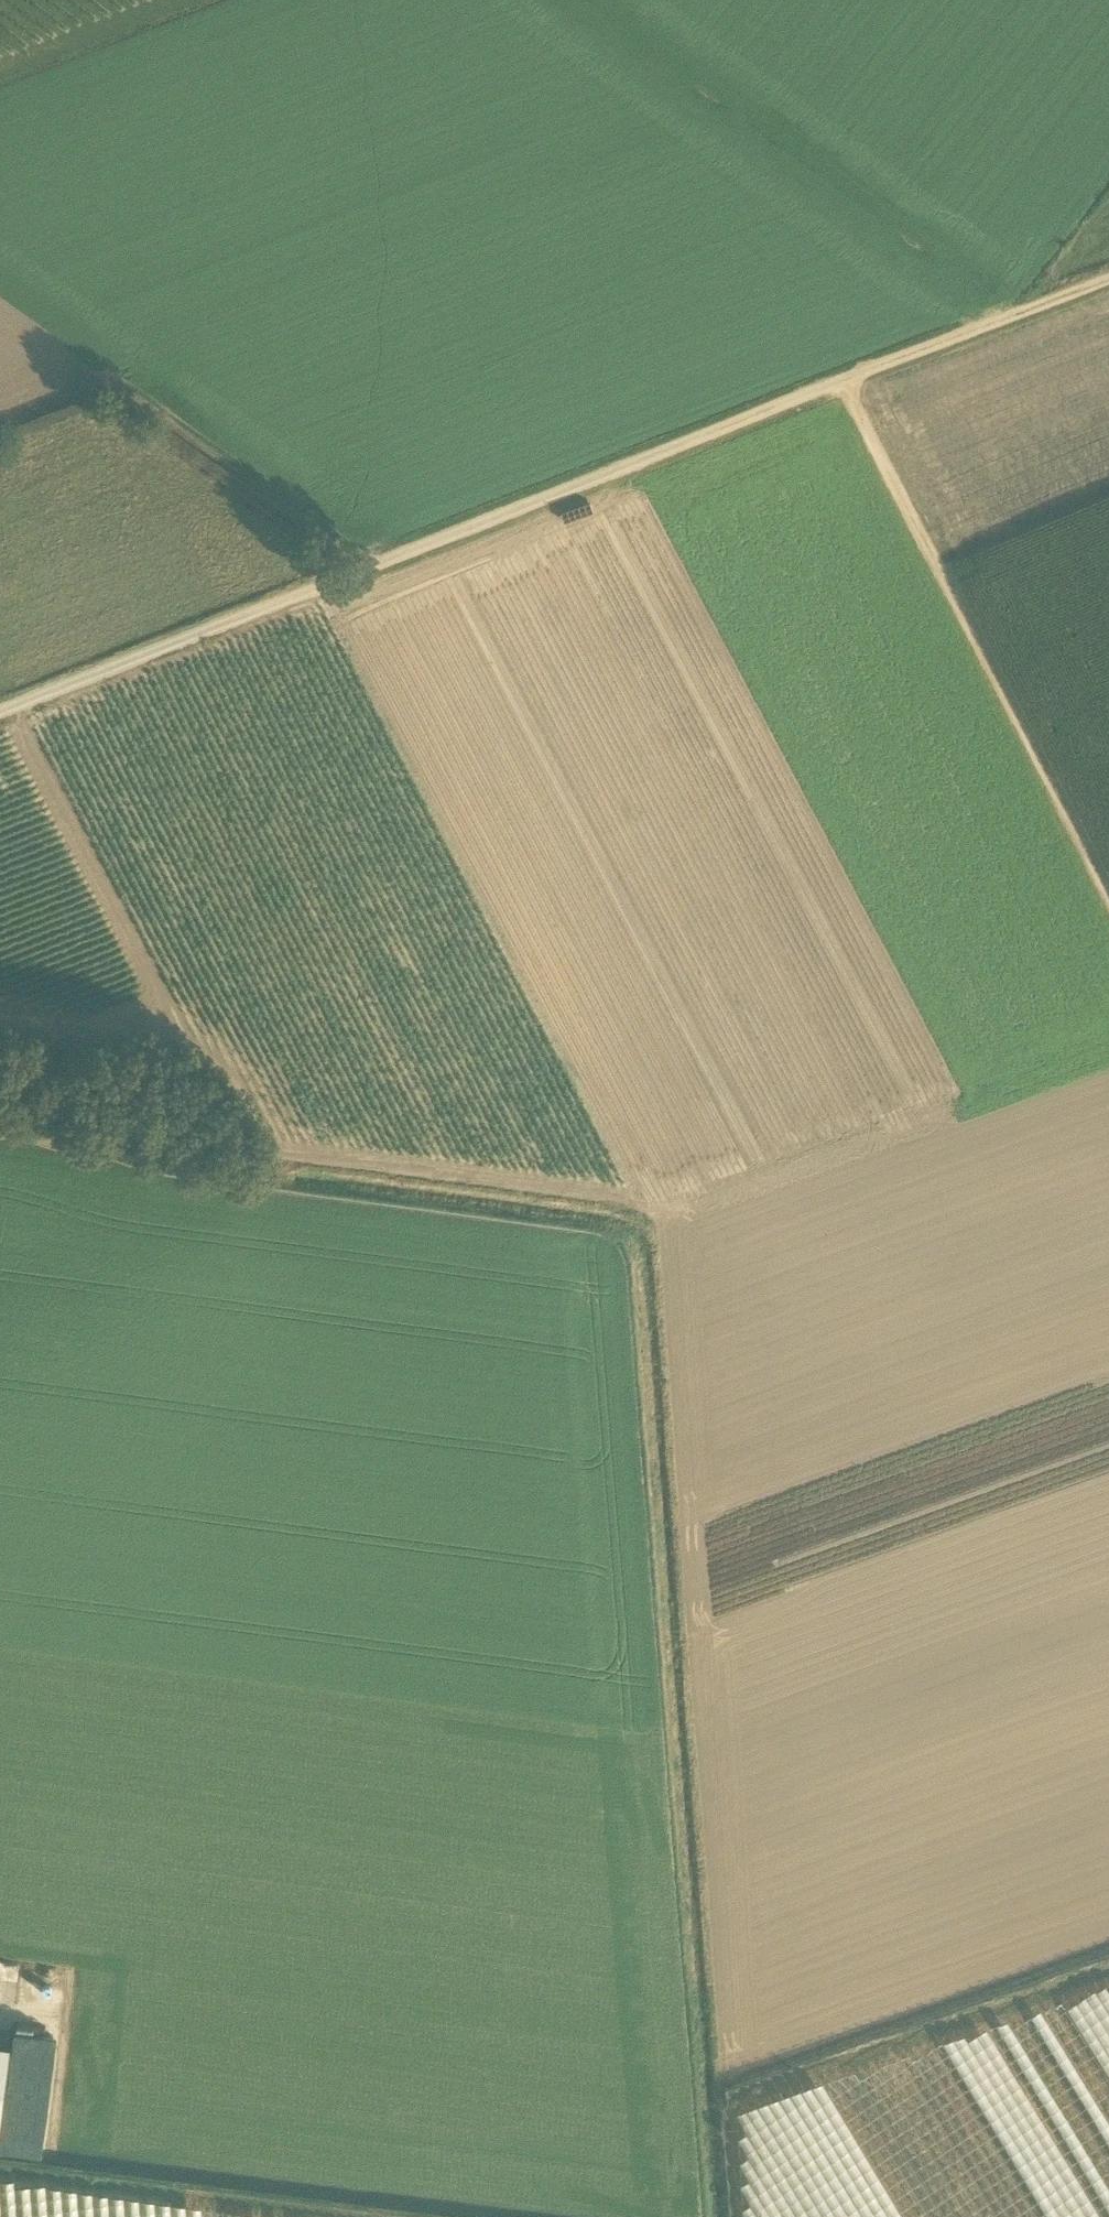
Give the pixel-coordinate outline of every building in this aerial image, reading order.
[(1,2132),(12,2045),(0,2043),(0,2132),(1,2132)] [(991,2101),(977,2102),(1027,2174),(1035,2174),(1035,2182),(1045,2175),(1045,2187),(1053,2198),(1043,2198),(1051,2209),(1056,2205),(1055,2178),(1067,2178),(1076,2191),(1076,2194),(1085,2188),(1100,2188),(1100,2179),(1090,2186),(1089,2152),(1070,2152),(1089,2139),(1066,2106),(1074,2101),(1056,2101),(1052,2096),(1003,2096),(1002,2094),(991,2101)] [(179,2216),(208,2216),(208,2203),(178,2204),(179,2216)]
